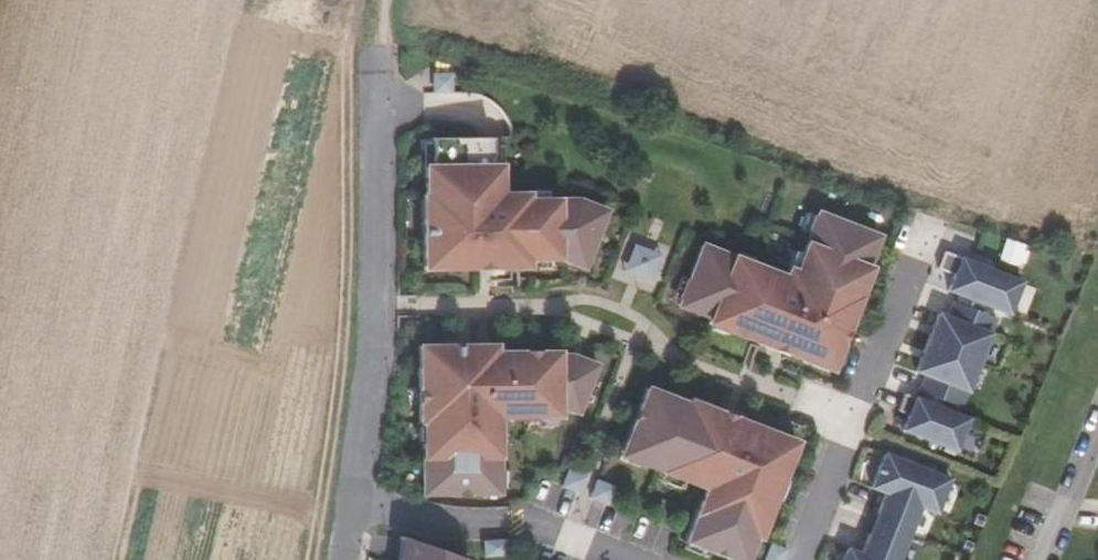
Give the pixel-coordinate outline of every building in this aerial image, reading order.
[(432,74),(432,93),(452,93),(452,74),(432,74)] [(492,137),(432,137),(432,143),(432,167),(426,167),(426,196),(432,196),(432,219),(423,219),(424,258),(436,258),(436,268),(479,267),(479,264),(489,264),(489,267),(527,267),(527,258),(546,258),(555,258),(577,266),(585,243),(592,246),(605,210),(577,199),(545,199),(527,200),(526,193),(500,194),(499,166),(493,166),(492,146),(492,137)] [(432,167),(432,143),(423,143),(423,167),(426,167),(432,167)] [(502,145),(492,146),(493,166),(499,166),(502,166),(502,145)] [(526,191),(526,193),(527,200),(545,199),(545,191),(526,191)] [(423,196),(423,219),(432,219),(432,196),(426,196),(423,196)] [(801,229),(810,232),(816,216),(808,213),(801,229)] [(682,301),(680,306),(732,325),(729,332),(774,348),(775,344),(785,347),(783,352),(803,359),(806,352),(833,362),(857,298),(851,295),(862,266),(867,268),(878,237),(816,214),(816,216),(810,232),(801,254),(795,272),(790,270),(787,277),(752,264),(751,267),(734,260),(735,258),(702,246),(689,280),(682,301)] [(585,243),(577,266),(583,268),(592,246),(585,243)] [(624,270),(650,280),(660,255),(634,245),(624,270)] [(787,269),(790,270),(795,272),(801,254),(793,251),(787,269)] [(737,253),(735,258),(734,260),(751,267),(752,264),(754,259),(737,253)] [(976,303),(1007,315),(1019,283),(942,253),(935,269),(952,275),(945,291),(955,294),(976,303)] [(436,258),(424,258),(424,268),(436,268),(436,258)] [(527,258),(527,267),(547,266),(546,258),(527,258)] [(869,268),(867,268),(862,266),(851,295),(857,298),(860,291),(863,292),(869,276),(867,275),(869,268)] [(682,301),(689,280),(679,276),(671,297),(682,301)] [(955,294),(952,303),(973,311),(976,303),(955,294)] [(938,400),(960,408),(994,319),(973,311),(952,303),(950,302),(944,317),(935,314),(912,372),(922,376),(916,392),(917,392),(938,400)] [(423,446),(423,493),(499,492),(499,488),(499,463),(498,434),(494,435),(494,416),(504,416),(537,416),(554,416),(558,416),(558,406),(560,406),(577,413),(595,365),(571,355),(557,355),(557,351),(493,352),(458,352),(458,346),(432,347),(432,367),(420,367),(420,421),(422,421),(428,421),(428,446),(423,446)] [(419,347),(420,367),(432,367),(432,347),(419,347)] [(786,439),(732,417),(730,421),(720,417),(721,413),(709,408),(707,408),(705,414),(688,407),(689,405),(688,405),(647,389),(623,449),(645,458),(643,463),(664,471),(684,479),(706,488),(686,538),(709,547),(708,550),(733,559),(746,559),(755,536),(758,537),(774,498),(774,497),(771,496),(778,478),(781,479),(789,458),(780,455),(786,439)] [(938,400),(917,392),(915,399),(935,407),(938,400)] [(953,450),(965,419),(935,407),(915,399),(901,394),(895,410),(906,414),(900,430),(953,450)] [(688,405),(689,405),(688,407),(705,414),(707,408),(709,408),(710,405),(693,398),(691,401),(689,401),(688,405)] [(504,416),(494,416),(494,435),(498,434),(504,434),(504,416)] [(554,416),(537,416),(537,426),(554,426),(554,416)] [(428,421),(422,421),(422,427),(418,427),(418,441),(423,441),(423,446),(428,446),(428,421)] [(796,442),(786,439),(780,455),(789,458),(796,442)] [(645,458),(623,449),(620,455),(622,456),(621,459),(642,467),(643,463),(645,458)] [(946,477),(881,453),(869,487),(882,492),(859,554),(846,549),(841,559),(897,559),(917,506),(933,512),(946,477)] [(508,463),(499,463),(499,488),(509,488),(508,463)] [(579,493),(586,476),(569,469),(562,486),(579,493)] [(680,489),(684,479),(664,471),(660,481),(680,489)] [(771,496),(774,497),(774,498),(780,500),(787,482),(781,479),(778,478),(771,496)] [(607,505),(614,487),(597,480),(590,497),(607,505)] [(402,537),(399,559),(464,559),(402,537)] [(709,547),(686,538),(682,551),(705,559),(708,550),(709,547)] [(506,554),(506,542),(485,543),(486,555),(506,554)] [(770,543),(764,559),(781,559),(785,548),(770,543)]
